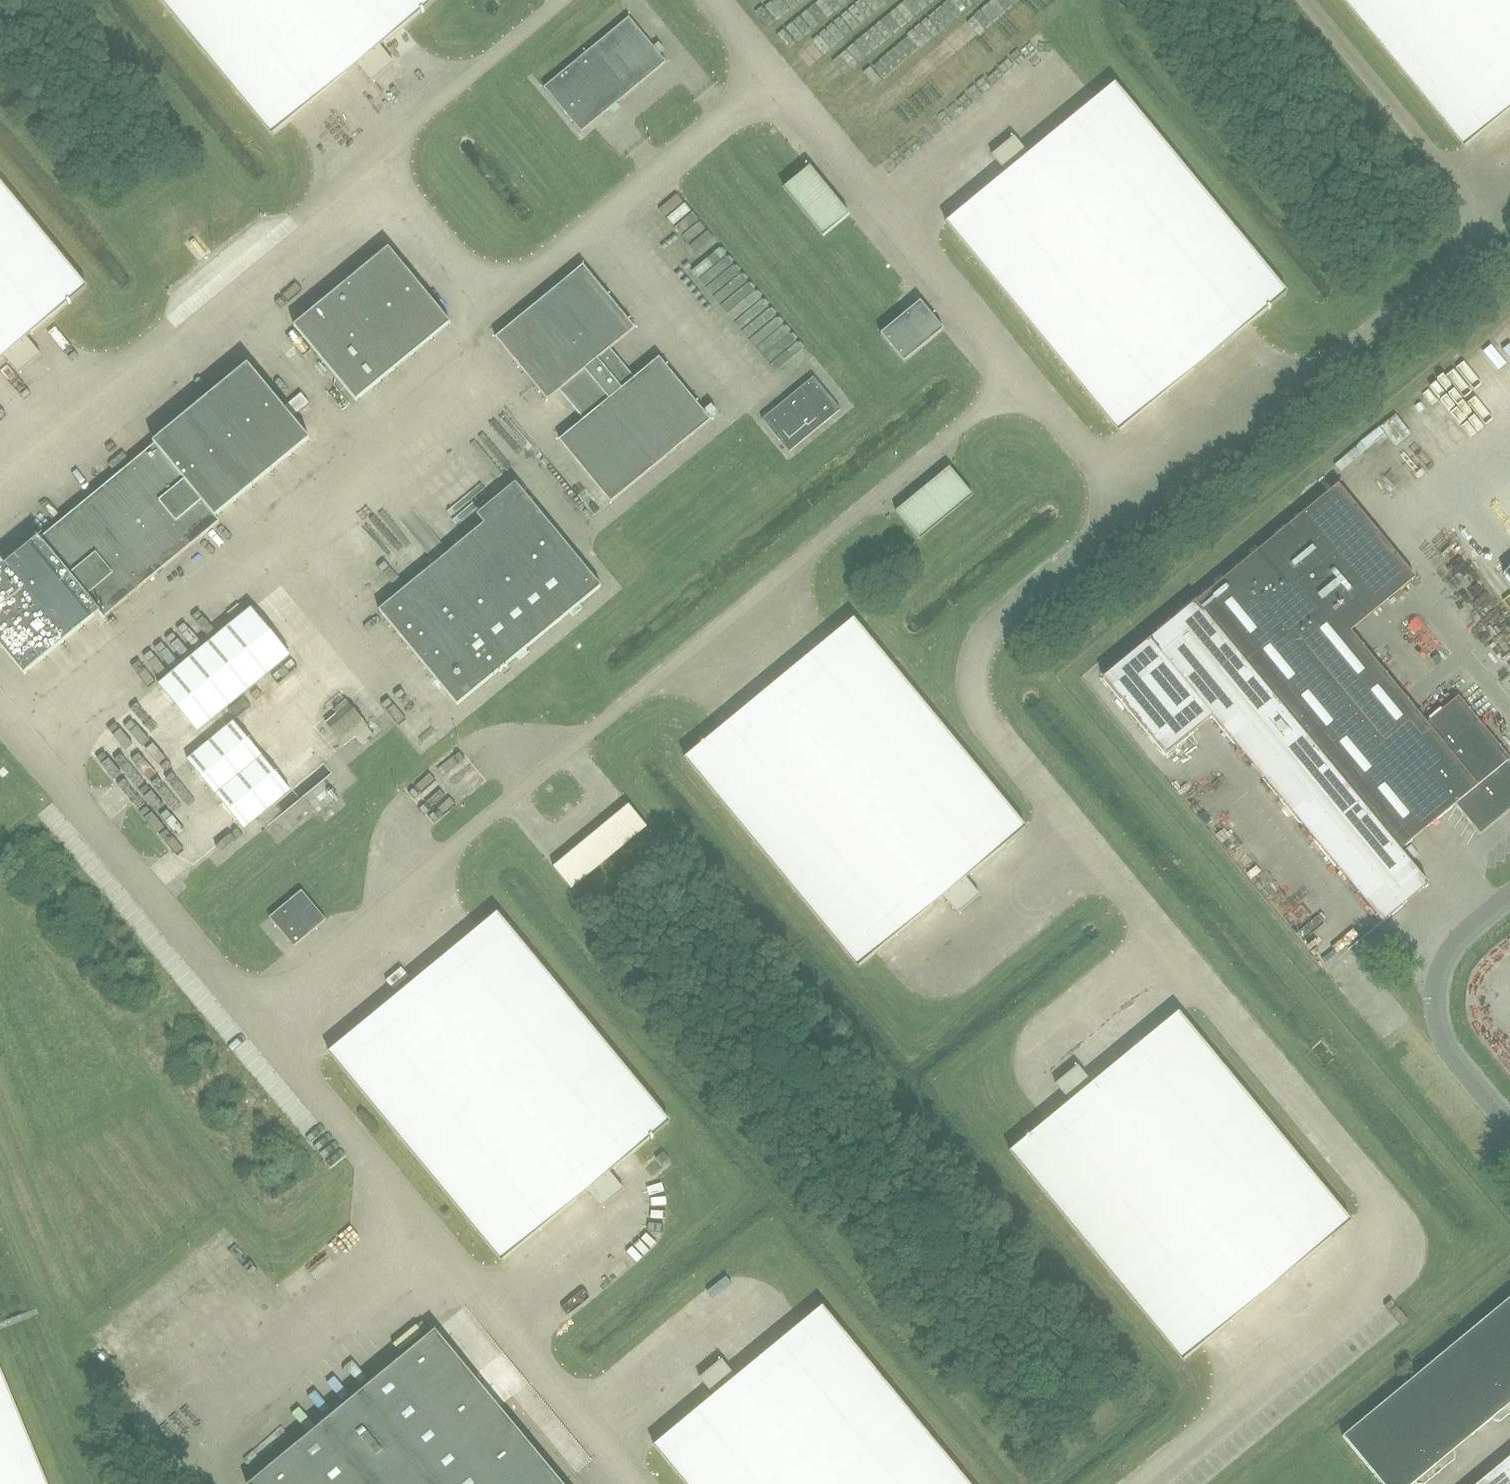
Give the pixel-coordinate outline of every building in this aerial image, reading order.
[(404,27),(437,0),(161,0),(272,136),(291,120),(358,65),(372,82),(395,63),(381,46),(395,34),(404,27)] [(1509,110),(1509,0),(1341,0),(1463,147),(1464,148),(1509,110)] [(581,132),(666,62),(630,18),(544,88),(581,132)] [(1119,432),(1190,373),(1288,293),(1115,83),(1029,154),(1015,137),(993,156),(1007,173),(999,179),(947,222),(1119,432)] [(849,215),(809,167),(783,189),(823,237),(849,215)] [(5,356),(19,373),(42,354),(28,337),(48,323),(88,288),(0,181),(0,360),(5,356)] [(357,400),(451,322),(389,247),(294,325),(357,400)] [(611,502),(711,420),(660,357),(635,378),(610,348),(635,328),(584,265),(496,337),(548,400),(560,390),(584,419),(560,440),(611,502)] [(905,362),(944,329),(921,301),(881,334),(905,362)] [(311,439),(249,364),(155,441),(157,443),(41,538),(39,536),(0,568),(0,643),(25,673),(100,611),(104,616),(220,521),(216,516),(311,439)] [(789,452),(841,410),(814,377),(763,419),(789,452)] [(919,539),(973,495),(950,467),(897,511),(919,539)] [(523,491),(379,609),(458,704),(601,585),(523,491)] [(1352,631),(1338,615),(1375,585),(1311,507),(1102,679),(1166,756),(1212,718),(1382,924),(1429,885),(1401,850),(1456,804),(1479,832),(1504,812),(1505,813),(1509,809),(1509,763),(1508,760),(1509,759),(1509,758),(1459,696),(1427,723),(1352,631)] [(206,632),(213,641),(258,603),(246,590),(239,596),(234,591),(210,612),(218,621),(206,632)] [(198,732),(291,655),(253,608),(160,685),(198,732)] [(857,966),(911,922),(943,896),(956,911),(978,893),(966,877),(1026,828),(854,618),(799,665),(685,756),(857,966)] [(353,750),(381,738),(368,709),(341,721),(353,750)] [(291,790),(235,722),(188,760),(244,829),(259,817),(291,790)] [(647,825),(629,803),(554,866),(572,887),(647,825)] [(294,946),(327,919),(302,890),(270,917),(294,946)] [(329,1051),(502,1260),(554,1218),(588,1190),(600,1205),(623,1187),(610,1171),(670,1121),(497,912),(438,961),(329,1051)] [(1182,1361),(1202,1344),(1312,1254),(1351,1222),(1178,1012),(1131,1051),(1092,1083),(1079,1068),(1057,1086),(1070,1102),(1009,1151),(1182,1361)] [(656,1159),(663,1167),(671,1161),(664,1152),(656,1159)] [(1343,1436),(1383,1483),(1413,1483),(1416,1482),(1417,1483),(1425,1483),(1455,1459),(1455,1453),(1449,1445),(1468,1429),(1472,1435),(1493,1418),(1494,1420),(1501,1421),(1509,1413),(1509,1297),(1343,1436)] [(822,1307),(775,1345),(736,1377),(723,1362),(701,1380),(714,1396),(654,1446),(685,1483),(969,1483),(822,1307)] [(500,1407),(495,1401),(479,1382),(436,1330),(370,1384),(249,1483),(564,1483),(500,1407)] [(0,1366),(0,1483),(48,1483),(0,1366)] [(1477,1483),(1509,1483),(1509,1456),(1477,1483)]
